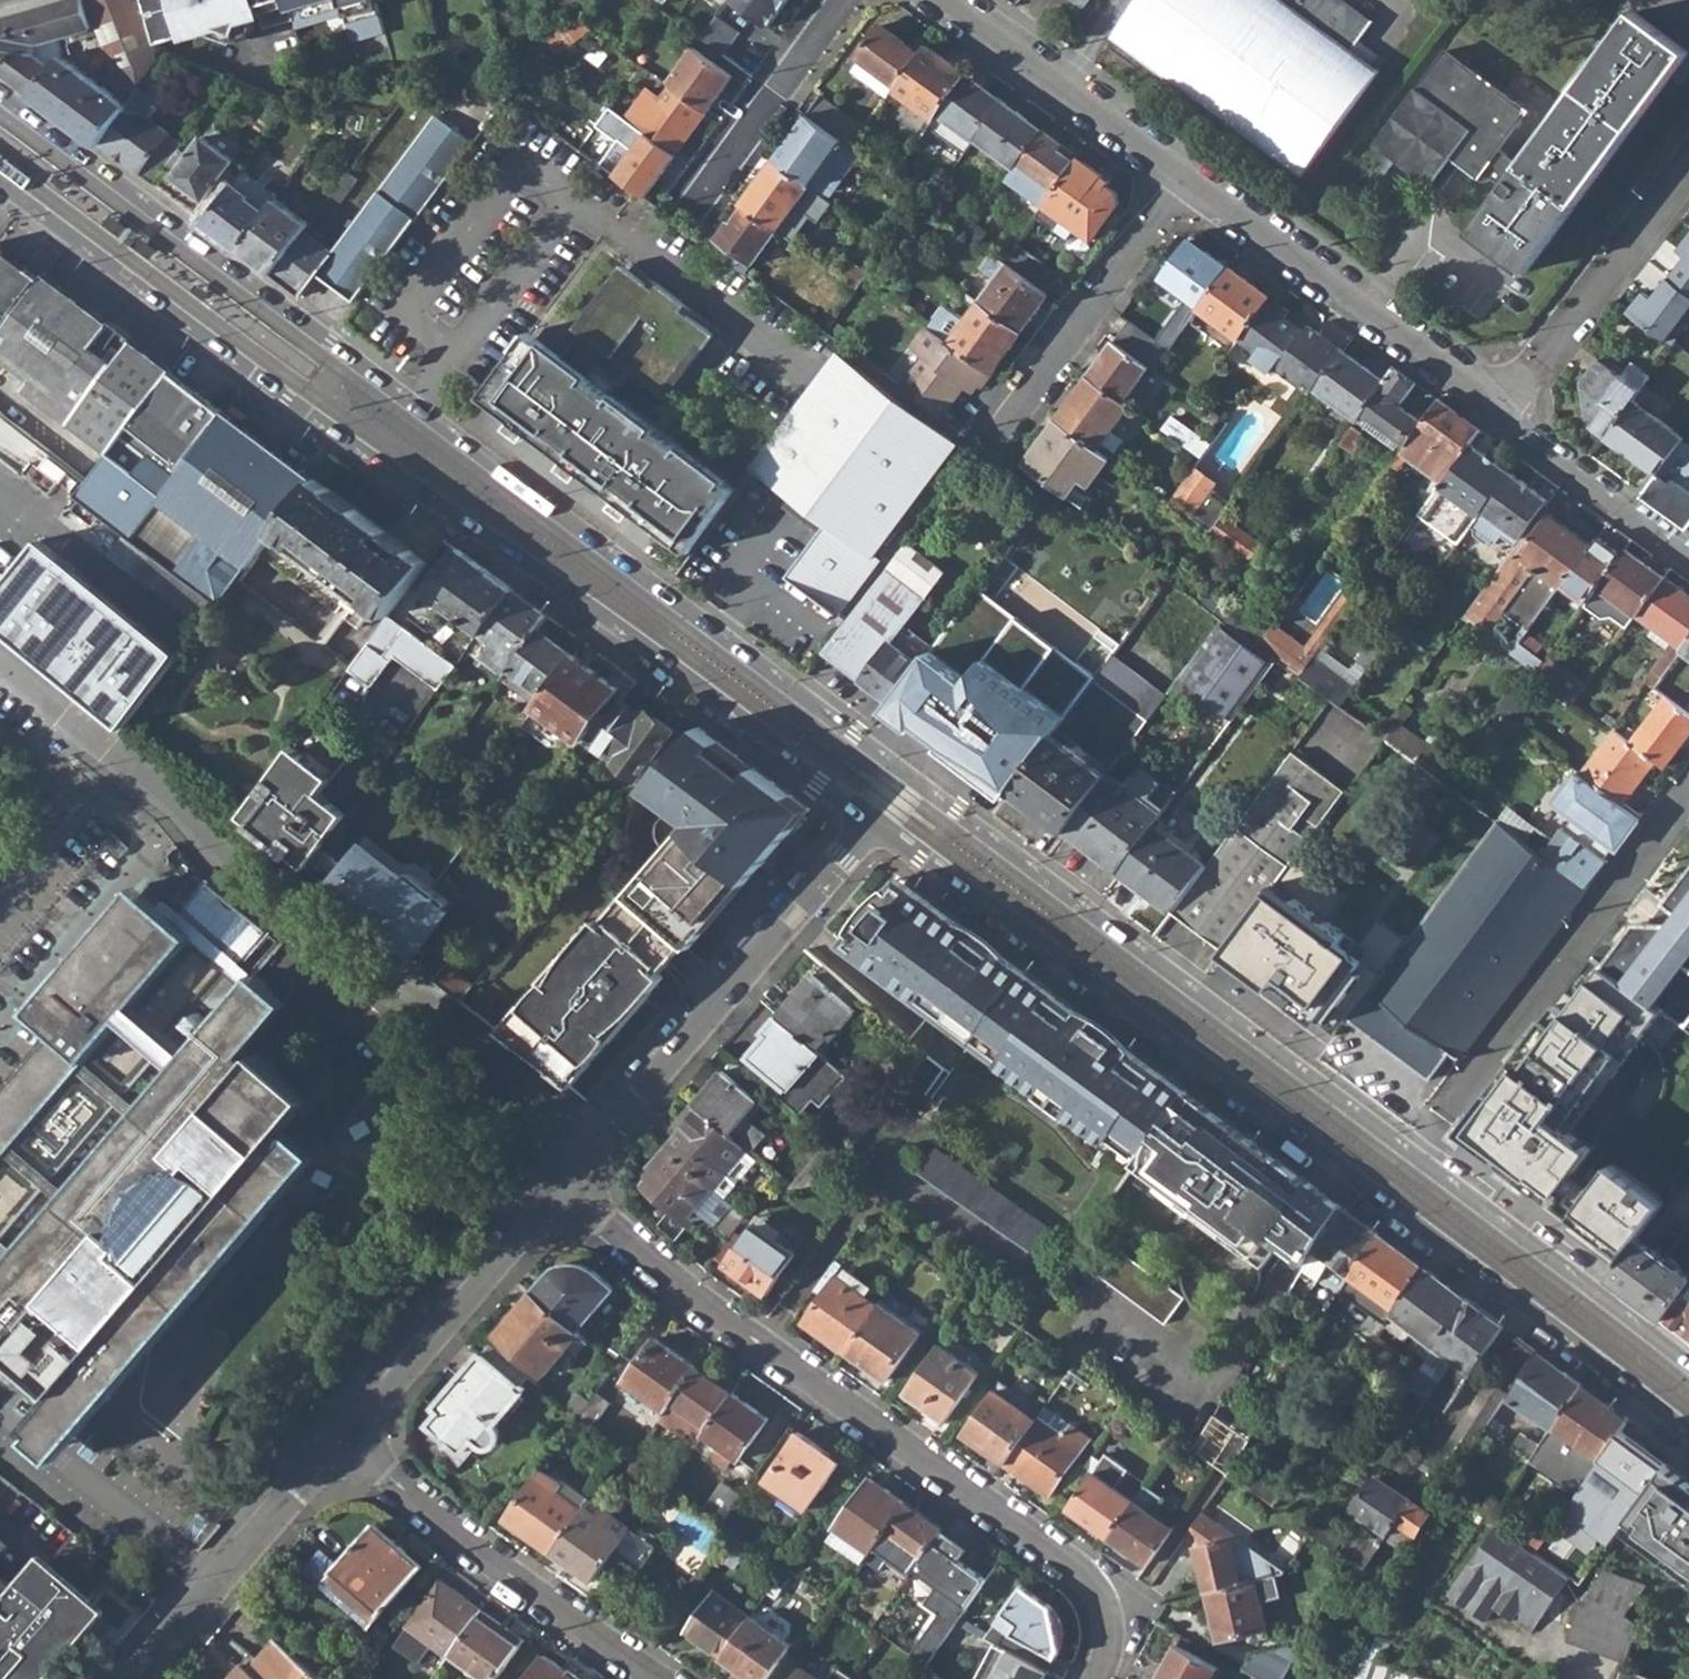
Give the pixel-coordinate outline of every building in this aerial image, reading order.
[(130,105),(70,58),(74,57),(68,39),(98,30),(90,0),(67,0),(0,19),(0,70),(100,145),(130,105)] [(134,101),(157,69),(167,55),(164,42),(152,0),(96,0),(102,22),(134,101)] [(164,42),(203,32),(237,44),(248,20),(264,15),(267,30),(297,20),(291,0),(152,0),(164,42)] [(385,29),(376,0),(291,0),(297,20),(298,26),(345,12),(353,38),(385,29)] [(706,29),(722,5),(714,0),(693,0),(684,13),(706,29)] [(771,27),(791,0),(734,0),(771,27)] [(1298,179),(1378,74),(1369,67),(1349,52),(1356,43),(1369,26),(1335,0),(1138,0),(1110,38),(1298,179)] [(1527,268),(1688,51),(1688,48),(1637,9),(1521,162),(1500,146),(1528,109),(1447,48),(1418,86),(1430,95),(1399,137),(1428,159),(1449,132),(1463,141),(1453,155),(1479,175),(1492,157),(1514,173),(1473,228),(1527,268)] [(703,37),(727,54),(744,32),(720,14),(703,37)] [(550,42),(562,57),(598,27),(584,16),(550,42)] [(886,25),(862,58),(865,61),(903,88),(927,56),(886,25)] [(1349,52),(1369,67),(1376,58),(1356,43),(1349,52)] [(903,88),(899,94),(917,107),(913,122),(930,135),(933,130),(973,77),(933,47),(927,56),(903,88)] [(673,81),(713,111),(736,77),(697,48),(673,81)] [(903,88),(865,61),(856,73),(893,102),(899,94),(903,88)] [(100,145),(153,185),(182,146),(147,118),(141,113),(151,101),(156,105),(160,108),(180,81),(170,73),(167,77),(157,69),(134,101),(130,105),(100,145)] [(673,81),(662,73),(631,115),(662,137),(682,152),(713,111),(673,81)] [(933,130),(970,157),(974,152),(1010,103),(973,77),(933,130)] [(1367,114),(1382,93),(1373,85),(1356,106),(1367,114)] [(811,117),(856,151),(871,132),(826,98),(811,117)] [(141,113),(147,118),(156,105),(151,101),(141,113)] [(974,152),(1014,181),(1050,132),(1010,103),(974,152)] [(334,253),(318,274),(355,302),(475,142),(437,114),(334,253)] [(662,137),(631,115),(628,120),(658,141),(662,137)] [(856,151),(811,117),(778,162),(814,188),(831,200),(864,156),(856,151)] [(1014,181),(1048,207),(1082,162),(1062,148),(1065,143),(1050,132),(1014,181)] [(249,170),(205,136),(174,178),(206,201),(195,216),(207,225),(247,173),(249,170)] [(1048,207),(1041,217),(1072,240),(1080,230),(1097,243),(1124,206),(1122,196),(1112,188),(1115,183),(1083,160),(1082,162),(1048,207)] [(749,209),(781,232),(814,188),(778,162),(746,206),(749,209)] [(278,197),(247,173),(207,225),(272,275),(305,231),(309,225),(276,200),(278,197)] [(721,240),(755,266),(781,232),(749,209),(737,226),(734,223),(721,240)] [(334,253),(305,231),(272,275),(302,296),(310,285),(318,274),(334,253)] [(1665,280),(1688,297),(1688,238),(1677,254),(1682,258),(1665,280)] [(1011,266),(1053,296),(1067,277),(1022,244),(1007,263),(1011,266)] [(1199,314),(1202,309),(1232,266),(1211,251),(1204,258),(1192,244),(1166,279),(1199,314)] [(40,278),(0,248),(0,331),(40,278)] [(1007,263),(996,254),(984,270),(999,282),(1011,266),(1007,263)] [(582,333),(630,270),(623,265),(575,328),(582,333)] [(984,304),(1025,334),(1053,296),(1011,266),(999,282),(984,304)] [(1202,309),(1242,338),(1273,296),(1232,266),(1202,309)] [(663,393),(710,330),(683,310),(687,305),(653,280),(649,285),(630,270),(582,333),(563,358),(537,338),(493,396),(594,472),(589,478),(621,501),(626,495),(695,547),(738,489),(612,394),(631,370),(663,393)] [(0,331),(0,359),(28,381),(21,390),(69,426),(116,364),(113,361),(91,345),(109,322),(44,273),(40,278),(0,331)] [(1672,344),(1687,325),(1688,327),(1688,297),(1665,280),(1651,299),(1642,292),(1628,311),(1672,344)] [(211,292),(199,283),(194,290),(207,299),(211,292)] [(1282,368),(1315,392),(1345,350),(1312,326),(1309,331),(1288,316),(1292,310),(1273,296),(1242,338),(1261,352),(1255,358),(1277,374),(1282,368)] [(984,304),(954,344),(996,375),(1025,334),(984,304)] [(91,345),(113,361),(132,336),(110,320),(109,322),(91,345)] [(1118,342),(1154,368),(1165,354),(1128,328),(1118,342)] [(716,335),(710,330),(663,393),(669,398),(716,335)] [(909,391),(948,419),(975,382),(985,391),(996,375),(954,344),(933,330),(917,352),(930,362),(909,391)] [(483,397),(589,478),(594,472),(493,396),(537,338),(531,334),(483,397)] [(107,455),(172,370),(133,340),(116,364),(69,426),(107,455)] [(1093,377),(1129,402),(1154,368),(1118,342),(1093,377)] [(1307,403),(1348,432),(1363,412),(1387,379),(1345,350),(1315,392),(1307,403)] [(839,354),(751,472),(756,476),(763,467),(829,518),(789,571),(840,609),(878,558),(876,556),(960,443),(839,354)] [(1586,423),(1606,437),(1634,398),(1641,387),(1616,370),(1599,357),(1581,381),(1586,423)] [(1650,374),(1627,357),(1616,370),(1641,387),(1650,374)] [(1363,412),(1402,440),(1418,417),(1400,404),(1417,381),(1396,366),(1387,379),(1363,412)] [(157,498),(224,409),(172,370),(107,455),(76,496),(128,536),(157,498)] [(1061,421),(1102,451),(1134,407),(1129,402),(1093,377),(1061,421)] [(1415,432),(1456,461),(1472,441),(1481,429),(1439,398),(1415,432)] [(1606,437),(1658,476),(1667,463),(1686,436),(1634,398),(1606,437)] [(315,477),(224,409),(157,498),(201,531),(189,547),(172,569),(219,604),(221,601),(238,578),(259,552),(315,477)] [(1167,430),(1207,458),(1216,446),(1176,417),(1167,430)] [(1029,465),(1073,498),(1086,480),(1094,487),(1114,459),(1102,451),(1061,421),(1029,465)] [(1513,471),(1472,441),(1456,461),(1418,513),(1460,543),(1473,526),(1512,472),(1513,471)] [(1688,526),(1688,485),(1682,481),(1687,476),(1667,463),(1658,476),(1645,494),(1688,526)] [(1512,472),(1473,526),(1478,530),(1478,535),(1490,544),(1495,542),(1501,533),(1516,544),(1543,507),(1550,498),(1513,471),(1512,472)] [(1196,474),(1175,502),(1214,531),(1236,503),(1219,490),(1217,492),(1204,483),(1205,481),(1196,474)] [(376,603),(390,614),(430,561),(317,475),(315,477),(259,552),(358,626),(376,603)] [(691,553),(695,547),(626,495),(621,501),(637,514),(691,553)] [(172,569),(189,547),(201,531),(157,498),(128,536),(172,569)] [(1592,544),(1543,507),(1516,544),(1466,612),(1489,628),(1503,608),(1531,629),(1558,592),(1592,544)] [(37,544),(0,589),(0,632),(118,727),(176,656),(37,544)] [(1592,544),(1558,592),(1581,609),(1585,605),(1616,561),(1592,544)] [(458,546),(426,590),(448,606),(480,563),(458,546)] [(1627,627),(1636,615),(1664,577),(1625,549),(1616,561),(1585,605),(1602,617),(1612,616),(1627,627)] [(941,582),(900,552),(850,619),(890,649),(894,643),(941,582)] [(480,563),(448,606),(481,632),(514,588),(480,563)] [(1655,688),(1667,671),(1684,649),(1688,642),(1688,595),(1664,577),(1636,615),(1671,640),(1643,679),(1655,688)] [(221,601),(336,688),(353,665),(238,578),(221,601)] [(977,586),(892,702),(1012,791),(1095,679),(977,586)] [(481,632),(517,658),(540,628),(549,615),(514,588),(481,632)] [(1278,659),(1300,675),(1315,656),(1321,646),(1322,646),(1325,642),(1358,596),(1347,588),(1306,645),(1276,623),(1259,645),(1278,659)] [(390,614),(370,640),(385,652),(406,625),(390,614)] [(1179,677),(1233,718),(1278,659),(1259,645),(1223,618),(1179,677)] [(850,619),(824,653),(865,683),(890,649),(850,619)] [(503,677),(538,703),(574,653),(540,628),(517,658),(503,677)] [(865,683),(892,702),(904,686),(922,663),(894,643),(890,649),(865,683)] [(1300,675),(1332,698),(1341,705),(1381,650),(1370,643),(1352,668),(1345,677),(1315,656),(1300,675)] [(1352,668),(1326,650),(1322,646),(1321,646),(1315,656),(1345,677),(1352,668)] [(1098,678),(1150,715),(1168,689),(1117,652),(1098,678)] [(536,706),(580,739),(618,687),(574,653),(538,703),(536,706)] [(1536,671),(1575,699),(1583,687),(1544,659),(1536,671)] [(1012,791),(1065,830),(1108,773),(1148,720),(1095,679),(1028,770),(1012,791)] [(1635,742),(1657,759),(1666,765),(1688,734),(1688,713),(1683,709),(1668,697),(1635,742)] [(593,743),(640,776),(674,729),(652,711),(647,717),(624,700),(593,743)] [(1378,732),(1444,780),(1456,764),(1390,716),(1378,732)] [(675,797),(668,805),(689,821),(628,894),(631,897),(682,942),(690,950),(809,808),(698,725),(652,779),(675,797)] [(1586,773),(1625,801),(1657,759),(1635,742),(1619,731),(1586,773)] [(263,787),(244,812),(283,843),(311,864),(351,809),(324,790),(350,754),(324,734),(309,754),(295,744),(272,775),(283,783),(274,795),(263,787)] [(1292,750),(1207,864),(1172,911),(1200,932),(1214,930),(1219,923),(1237,936),(1256,911),(1324,819),(1346,789),(1292,750)] [(1542,851),(1591,886),(1611,859),(1608,858),(1624,837),(1626,839),(1644,815),(1625,801),(1586,773),(1581,770),(1558,801),(1577,816),(1568,828),(1566,827),(1557,839),(1540,825),(1528,841),(1542,851)] [(1130,790),(1108,773),(1065,830),(1118,871),(1154,824),(1166,808),(1151,797),(1162,783),(1145,771),(1130,790)] [(1346,789),(1226,951),(1337,1033),(1349,1017),(1456,874),(1346,789)] [(1456,874),(1349,1017),(1432,1076),(1453,1050),(1461,1057),(1591,886),(1542,851),(1528,841),(1499,819),(1456,874)] [(1118,871),(1172,911),(1207,864),(1154,824),(1118,871)] [(408,877),(365,844),(335,884),(385,922),(390,916),(401,924),(420,949),(451,910),(446,906),(452,899),(413,870),(408,877)] [(1665,903),(1679,913),(1671,924),(1659,940),(1636,923),(1602,967),(1661,1010),(1684,1027),(1688,1021),(1688,873),(1665,903)] [(883,978),(1109,1142),(1112,1137),(1140,1158),(1188,1090),(897,874),(839,942),(842,945),(883,978)] [(185,911),(246,963),(271,932),(211,881),(185,911)] [(136,884),(29,1010),(52,1030),(160,905),(136,884)] [(584,942),(568,961),(567,961),(564,961),(561,964),(561,969),(551,981),(549,980),(538,990),(527,1005),(528,1009),(506,1034),(570,1086),(587,1066),(590,1066),(602,1054),(611,1037),(622,1025),(627,1023),(628,1018),(644,998),(648,1000),(667,978),(658,971),(661,967),(663,969),(666,969),(669,964),(667,961),(682,942),(631,897),(616,915),(613,914),(610,915),(610,918),(611,920),(607,925),(600,918),(581,940),(584,942)] [(0,1091),(0,1278),(13,1264),(43,1291),(16,1320),(110,1401),(141,1290),(150,1292),(147,1308),(175,1315),(180,1300),(189,1308),(270,1214),(292,1185),(297,1178),(300,1173),(302,1165),(303,1161),(303,1157),(302,1151),(301,1147),(298,1142),(295,1138),(292,1136),(286,1131),(314,1097),(262,1051),(258,1055),(252,1050),(248,1047),(269,1024),(271,1021),(273,1018),(275,1015),(276,1011),(277,1006),(277,1000),(276,996),(275,992),(271,984),(246,963),(185,911),(172,900),(170,903),(165,899),(160,905),(52,1030),(0,1091)] [(1237,936),(1219,923),(1214,930),(1200,932),(1226,951),(1237,936)] [(1671,924),(1636,923),(1659,940),(1671,924)] [(434,978),(463,1001),(475,986),(447,963),(434,978)] [(783,1015),(822,1047),(825,1050),(862,1007),(858,1003),(865,996),(828,963),(783,1015)] [(1518,1056),(1513,1063),(1520,1068),(1499,1094),(1493,1089),(1462,1130),(1555,1200),(1563,1189),(1578,1169),(1595,1147),(1566,1125),(1606,1072),(1612,1076),(1661,1010),(1602,967),(1567,1013),(1557,1005),(1518,1056)] [(487,985),(504,1001),(512,993),(494,977),(487,985)] [(277,1000),(277,1006),(276,1011),(275,1015),(273,1018),(271,1021),(269,1024),(248,1047),(252,1050),(294,1000),(278,985),(275,992),(276,996),(277,1000)] [(853,1074),(825,1050),(822,1047),(783,1015),(771,1031),(773,1032),(759,1048),(760,1058),(792,1086),(785,1094),(806,1112),(820,1096),(828,1102),(853,1074)] [(1520,1068),(1513,1063),(1493,1089),(1499,1094),(1520,1068)] [(752,1146),(758,1152),(773,1133),(756,1119),(769,1104),(729,1068),(700,1103),(741,1137),(752,1146)] [(1344,1206),(1188,1090),(1140,1158),(1141,1159),(1138,1163),(1144,1167),(1145,1165),(1154,1163),(1170,1175),(1164,1182),(1162,1185),(1183,1200),(1181,1203),(1265,1265),(1281,1243),(1308,1263),(1344,1206)] [(720,1184),(752,1146),(741,1137),(700,1103),(683,1123),(688,1127),(674,1145),(720,1184)] [(302,1151),(303,1157),(303,1161),(302,1165),(300,1173),(297,1178),(292,1185),(270,1214),(324,1154),(311,1143),(296,1131),(292,1136),(295,1138),(298,1142),(301,1147),(302,1151)] [(649,1182),(692,1217),(720,1184),(674,1145),(652,1170),(656,1174),(649,1182)] [(922,1170),(1033,1249),(1050,1223),(939,1146),(922,1170)] [(1584,1204),(1575,1215),(1627,1254),(1640,1237),(1666,1200),(1615,1162),(1598,1184),(1584,1204)] [(1145,1165),(1144,1167),(1164,1182),(1170,1175),(1154,1163),(1145,1165)] [(1598,1184),(1578,1169),(1563,1189),(1584,1204),(1598,1184)] [(719,1220),(734,1232),(750,1209),(736,1197),(719,1220)] [(1315,1272),(1321,1276),(1332,1258),(1353,1273),(1378,1232),(1344,1206),(1308,1263),(1293,1287),(1302,1293),(1315,1272)] [(726,1263),(767,1293),(796,1251),(754,1221),(726,1263)] [(1664,1316),(1688,1282),(1688,1225),(1666,1256),(1640,1237),(1627,1254),(1611,1276),(1664,1316)] [(1353,1273),(1377,1293),(1398,1307),(1424,1266),(1378,1232),(1353,1273)] [(1186,1295),(1120,1246),(1100,1273),(1166,1322),(1186,1295)] [(1342,1292),(1353,1273),(1332,1258),(1321,1276),(1342,1292)] [(16,1320),(43,1291),(13,1264),(0,1278),(0,1306),(16,1320)] [(536,1292),(582,1333),(617,1290),(587,1267),(571,1264),(554,1270),(536,1292)] [(1397,1360),(1416,1375),(1422,1366),(1437,1343),(1467,1298),(1424,1266),(1398,1307),(1395,1312),(1417,1330),(1397,1360)] [(845,1349),(877,1303),(838,1274),(805,1321),(845,1349)] [(1664,1316),(1688,1334),(1688,1282),(1664,1316)] [(141,1290),(110,1401),(189,1308),(180,1300),(175,1315),(147,1308),(150,1292),(141,1290)] [(499,1333),(546,1375),(584,1335),(582,1333),(536,1292),(499,1333)] [(1395,1312),(1398,1307),(1377,1293),(1369,1306),(1389,1321),(1395,1312)] [(1440,1380),(1455,1358),(1487,1314),(1467,1298),(1437,1343),(1422,1366),(1416,1375),(1395,1405),(1412,1419),(1440,1380)] [(845,1349),(885,1377),(918,1330),(879,1301),(877,1303),(845,1349)] [(0,1306),(0,1343),(7,1337),(13,1343),(7,1348),(59,1392),(30,1427),(36,1432),(32,1439),(59,1461),(110,1401),(16,1320),(0,1306)] [(1444,1408),(1506,1327),(1487,1314),(1455,1358),(1440,1380),(1445,1384),(1434,1400),(1444,1408)] [(624,1381),(664,1410),(673,1399),(697,1365),(656,1337),(624,1381)] [(1502,1365),(1518,1376),(1537,1350),(1519,1337),(1500,1363),(1502,1365)] [(905,1390),(946,1419),(979,1371),(938,1342),(905,1390)] [(471,1454),(483,1440),(484,1441),(493,1444),(502,1439),(504,1429),(500,1421),(527,1390),(483,1352),(463,1376),(468,1380),(433,1420),(471,1454)] [(1518,1419),(1531,1428),(1539,1418),(1551,1426),(1582,1384),(1542,1354),(1510,1395),(1526,1408),(1518,1419)] [(690,1428),(702,1438),(734,1392),(697,1365),(673,1399),(697,1416),(690,1428)] [(1473,1417),(1482,1424),(1518,1376),(1502,1365),(1498,1370),(1500,1382),(1482,1385),(1473,1399),(1473,1417)] [(1005,1461),(1036,1416),(1031,1412),(1037,1405),(1000,1379),(964,1433),(1005,1461)] [(1532,1452),(1578,1487),(1602,1454),(1629,1418),(1582,1384),(1551,1426),(1537,1445),(1532,1452)] [(41,1410),(50,1399),(40,1390),(30,1401),(41,1410)] [(696,1445),(726,1467),(735,1455),(741,1459),(769,1417),(734,1392),(702,1438),(696,1445)] [(579,1419),(593,1429),(610,1404),(597,1394),(579,1419)] [(1449,1430),(1468,1443),(1482,1424),(1473,1417),(1473,1399),(1449,1430)] [(1222,1401),(1213,1415),(1220,1420),(1229,1406),(1222,1401)] [(1005,1461),(1049,1493),(1089,1434),(1070,1421),(1063,1431),(1037,1413),(1036,1416),(1005,1461)] [(1249,1441),(1220,1420),(1213,1415),(1195,1445),(1231,1471),(1238,1460),(1249,1441)] [(1531,1428),(1526,1436),(1537,1445),(1551,1426),(1539,1418),(1531,1428)] [(1561,1508),(1609,1544),(1629,1519),(1671,1465),(1621,1428),(1602,1454),(1578,1487),(1561,1508)] [(1532,1452),(1537,1445),(1526,1436),(1518,1429),(1508,1442),(1527,1458),(1532,1452)] [(1431,1455),(1449,1468),(1468,1443),(1449,1430),(1431,1455)] [(768,1480),(807,1508),(841,1462),(802,1434),(768,1480)] [(1084,1463),(1095,1470),(1106,1478),(1113,1468),(1091,1452),(1084,1463)] [(1231,1471),(1276,1502),(1282,1492),(1238,1460),(1231,1471)] [(1671,1465),(1629,1519),(1688,1563),(1688,1478),(1671,1465)] [(552,1550),(587,1501),(544,1469),(510,1519),(552,1550)] [(1387,1526),(1408,1540),(1430,1507),(1376,1469),(1350,1504),(1385,1528),(1387,1526)] [(1069,1507),(1109,1536),(1134,1499),(1106,1478),(1095,1470),(1069,1507)] [(837,1525),(873,1550),(881,1538),(885,1533),(908,1502),(872,1477),(837,1525)] [(705,1508),(724,1521),(745,1493),(724,1479),(705,1508)] [(1109,1536),(1151,1564),(1176,1528),(1156,1514),(1167,1498),(1146,1483),(1134,1499),(1109,1536)] [(587,1501),(552,1550),(594,1580),(614,1550),(621,1539),(629,1544),(622,1555),(624,1557),(642,1532),(591,1496),(587,1501)] [(908,1502),(885,1533),(900,1544),(887,1563),(909,1577),(944,1528),(908,1502)] [(1492,1522),(1531,1549),(1539,1539),(1492,1505),(1484,1516),(1492,1522)] [(1200,1545),(1210,1588),(1257,1577),(1271,1573),(1274,1572),(1271,1558),(1204,1511),(1186,1536),(1200,1545)] [(1531,1549),(1492,1522),(1444,1590),(1483,1617),(1492,1604),(1529,1630),(1568,1576),(1531,1549)] [(1343,1550),(1365,1565),(1379,1539),(1359,1525),(1343,1550)] [(75,1531),(46,1564),(76,1589),(99,1562),(105,1555),(75,1531)] [(642,1532),(624,1557),(640,1568),(658,1543),(642,1532)] [(310,1575),(372,1631),(424,1571),(385,1536),(350,1576),(327,1555),(310,1575)] [(890,1545),(881,1538),(873,1550),(870,1554),(879,1560),(890,1545)] [(622,1555),(629,1544),(621,1539),(614,1550),(622,1555)] [(4,1546),(0,1552),(0,1575),(21,1592),(37,1574),(4,1546)] [(37,1574),(21,1592),(0,1575),(0,1678),(63,1678),(68,1673),(53,1661),(71,1641),(101,1606),(93,1599),(115,1575),(99,1562),(76,1589),(46,1564),(37,1574)] [(1585,1599),(1629,1613),(1649,1586),(1606,1569),(1585,1599)] [(1271,1573),(1257,1577),(1263,1601),(1276,1597),(1271,1573)] [(1269,1624),(1263,1601),(1257,1577),(1210,1588),(1220,1630),(1228,1635),(1269,1624)] [(1050,1668),(1061,1648),(1062,1645),(1064,1632),(1060,1615),(1054,1606),(1025,1585),(999,1620),(1008,1627),(999,1641),(1009,1647),(1050,1668)] [(412,1630),(452,1660),(453,1658),(484,1614),(444,1586),(412,1630)] [(751,1617),(714,1591),(685,1632),(723,1658),(751,1617)] [(1571,1638),(1630,1659),(1644,1626),(1629,1613),(1585,1599),(1571,1638)] [(453,1658),(483,1678),(502,1678),(527,1644),(484,1614),(453,1658)] [(751,1617),(723,1658),(739,1669),(733,1678),(734,1678),(769,1678),(792,1645),(751,1617)] [(233,1678),(322,1678),(278,1640),(250,1671),(245,1666),(233,1678)] [(976,1678),(1044,1678),(1050,1668),(1009,1647),(999,1641),(995,1640),(976,1678)] [(1221,1666),(1178,1643),(1159,1678),(1214,1678),(1221,1666)] [(1267,1678),(1284,1678),(1289,1670),(1254,1652),(1246,1668),(1267,1678)] [(1413,1675),(1354,1654),(1344,1678),(1412,1678),(1413,1675)] [(549,1659),(535,1678),(576,1678),(549,1659)] [(805,1666),(795,1678),(824,1678),(805,1666)] [(1626,1667),(1621,1678),(1658,1678),(1626,1667)]
